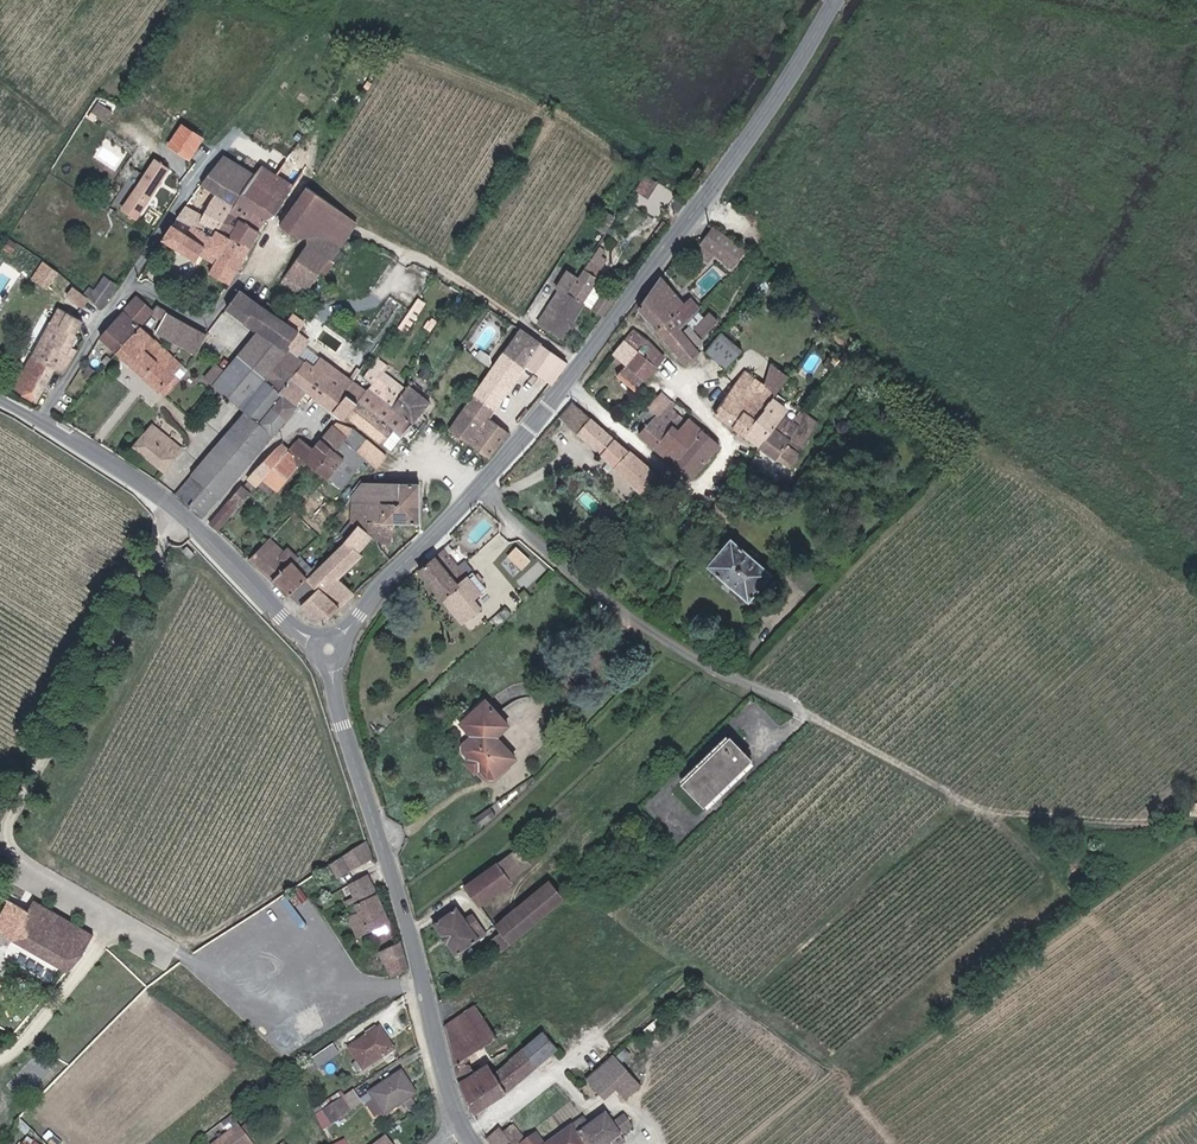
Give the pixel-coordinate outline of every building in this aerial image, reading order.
[(83,119),(97,127),(103,117),(89,109),(83,119)] [(200,142),(180,130),(167,151),(174,155),(185,163),(200,142)] [(174,155),(167,151),(162,158),(169,163),(174,155)] [(229,242),(247,252),(264,222),(248,213),(259,195),(282,208),(303,171),(290,163),(294,157),(289,155),(275,176),(260,167),(256,173),(219,236),(229,242)] [(306,165),(294,157),(290,163),(303,171),(306,165)] [(219,236),(256,173),(250,171),(249,173),(223,158),(201,189),(207,192),(217,198),(204,221),(193,215),(186,211),(176,225),(190,233),(199,239),(201,235),(214,243),(219,236)] [(152,164),(131,199),(145,208),(166,173),(157,167),(152,164)] [(662,178),(653,172),(644,185),(653,192),(662,178)] [(340,252),(326,242),(342,217),(306,191),(281,230),(307,248),(308,246),(331,262),(333,263),(340,252)] [(217,198),(207,192),(193,215),(204,221),(217,198)] [(282,208),(259,195),(248,213),(264,222),(277,216),(282,208)] [(145,208),(131,199),(121,215),(135,224),(145,208)] [(611,219),(602,214),(593,227),(602,233),(611,219)] [(342,217),(326,242),(340,252),(357,226),(342,217)] [(746,250),(714,227),(702,244),(733,267),(746,250)] [(218,261),(229,242),(219,236),(214,243),(201,235),(199,239),(190,233),(186,240),(172,231),(162,245),(196,266),(204,253),(218,261)] [(235,272),(247,252),(229,242),(218,261),(235,272)] [(331,262),(308,246),(307,248),(286,277),(308,293),(331,262)] [(601,253),(596,249),(565,296),(584,308),(600,318),(610,303),(590,289),(596,280),(594,280),(599,273),(597,272),(604,263),(598,259),(601,253)] [(31,277),(47,288),(59,271),(43,260),(31,277)] [(227,285),(235,272),(218,261),(209,277),(226,287),(227,285)] [(573,278),(564,272),(553,288),(556,290),(534,323),(562,341),(584,308),(565,296),(563,294),(573,278)] [(117,289),(104,281),(94,296),(87,293),(82,300),(101,314),(117,289)] [(677,330),(680,333),(697,312),(689,303),(684,309),(661,281),(639,309),(665,340),(677,330)] [(223,439),(236,449),(204,487),(191,478),(175,498),(203,519),(258,452),(296,406),(294,405),(280,394),(300,369),(305,358),(296,353),(289,349),(295,341),(301,333),(288,325),(270,314),(273,309),(265,304),(262,309),(240,294),(227,311),(257,332),(274,344),(285,354),(262,382),(238,412),(242,416),(223,439)] [(89,307),(76,297),(71,304),(83,314),(89,307)] [(399,325),(407,330),(425,303),(417,298),(399,325)] [(116,355),(138,329),(151,313),(135,300),(100,340),(116,355)] [(61,328),(68,318),(60,312),(54,314),(47,325),(51,328),(54,324),(61,328)] [(207,333),(166,313),(156,334),(195,353),(197,350),(201,344),(207,333)] [(60,378),(73,359),(76,354),(71,352),(78,339),(76,338),(84,323),(70,314),(68,318),(61,328),(54,324),(51,328),(39,347),(31,359),(13,389),(21,395),(21,397),(34,405),(52,372),(60,378)] [(718,321),(709,315),(698,331),(707,337),(718,321)] [(542,342),(520,327),(449,425),(491,453),(512,429),(490,413),(522,369),(542,342)] [(704,340),(694,328),(686,335),(696,346),(704,340)] [(158,347),(138,329),(116,355),(159,393),(172,378),(180,368),(158,347)] [(635,330),(626,340),(639,352),(656,366),(665,357),(651,343),(635,330)] [(665,340),(672,348),(685,338),(680,333),(677,330),(665,340)] [(274,344),(257,332),(235,360),(249,372),(262,382),(285,354),(274,344)] [(743,350),(721,333),(707,351),(729,368),(743,350)] [(685,338),(672,348),(686,365),(700,355),(685,338)] [(639,352),(626,340),(616,352),(629,363),(639,352)] [(301,346),(295,341),(289,349),(296,353),(301,346)] [(569,360),(542,342),(522,369),(547,386),(569,360)] [(31,359),(39,347),(35,344),(27,356),(31,359)] [(211,352),(201,344),(197,350),(207,357),(211,352)] [(645,378),(629,363),(616,352),(614,354),(624,365),(616,375),(633,391),(639,385),(645,378)] [(639,352),(629,363),(645,378),(656,366),(639,352)] [(343,419),(346,415),(356,402),(342,392),(349,384),(352,380),(320,356),(314,362),(305,358),(300,369),(280,394),(294,405),(306,390),(343,419)] [(235,360),(234,359),(210,388),(225,401),(249,372),(235,360)] [(383,365),(375,359),(368,368),(376,374),(383,365)] [(766,388),(776,397),(791,377),(773,364),(766,388)] [(180,368),(172,378),(177,382),(184,373),(183,371),(180,368)] [(392,409),(404,394),(376,374),(368,368),(363,375),(371,382),(366,390),(392,409)] [(775,399),(776,397),(766,388),(747,371),(737,385),(768,408),(775,399)] [(262,382),(249,372),(225,401),(238,412),(262,382)] [(177,382),(172,378),(159,393),(164,397),(177,382)] [(362,394),(349,384),(342,392),(356,402),(362,394)] [(717,413),(748,436),(768,408),(737,385),(717,413)] [(392,409),(412,424),(423,412),(432,403),(410,386),(404,394),(392,409)] [(392,409),(366,390),(362,394),(356,402),(400,436),(412,424),(392,409)] [(648,406),(657,414),(670,400),(660,391),(654,399),(648,406)] [(787,422),(794,414),(775,399),(768,408),(748,436),(761,446),(761,445),(781,418),(787,422)] [(674,425),(679,429),(686,420),(672,407),(675,404),(670,400),(657,414),(651,420),(667,433),(674,425)] [(400,436),(356,402),(346,415),(352,420),(378,440),(389,450),(400,436)] [(798,409),(794,414),(787,422),(781,418),(761,445),(761,446),(791,470),(799,457),(816,432),(809,426),(813,420),(802,412),(798,409)] [(623,474),(638,488),(654,471),(610,431),(591,414),(576,431),(623,474)] [(703,428),(690,416),(686,420),(679,429),(692,441),(703,428)] [(640,431),(668,457),(675,450),(662,438),(667,433),(651,420),(640,431)] [(347,436),(352,429),(335,424),(334,425),(347,436)] [(354,454),(365,440),(352,429),(347,436),(334,425),(312,450),(305,459),(325,476),(332,468),(340,475),(356,456),(354,454)] [(675,450),(668,457),(691,479),(721,444),(703,428),(692,441),(679,429),(674,425),(667,433),(662,438),(675,450)] [(181,452),(150,428),(131,452),(161,475),(181,452)] [(312,450),(297,438),(288,449),(286,451),(293,457),(297,465),(305,459),(312,450)] [(236,449),(223,439),(191,478),(204,487),(236,449)] [(354,454),(356,456),(365,463),(373,470),(385,456),(365,440),(354,454)] [(255,487),(262,478),(280,458),(286,451),(277,442),(246,479),(255,487)] [(280,458),(262,478),(275,490),(297,465),(293,457),(286,451),(280,458)] [(365,463),(356,456),(340,475),(332,468),(325,476),(341,490),(365,463)] [(655,472),(654,471),(638,488),(639,489),(655,472)] [(663,479),(655,472),(639,489),(648,497),(663,479)] [(357,526),(370,534),(373,522),(393,521),(419,520),(419,482),(402,483),(403,500),(353,503),(353,520),(357,526)] [(352,494),(353,503),(403,500),(402,483),(361,484),(352,494)] [(251,492),(242,484),(231,499),(239,505),(251,492)] [(239,505),(231,499),(209,524),(217,531),(239,505)] [(705,526),(693,515),(681,526),(694,537),(705,526)] [(346,537),(357,526),(353,520),(343,530),(345,532),(344,534),(346,537)] [(386,531),(393,521),(373,522),(370,534),(373,535),(375,536),(391,545),(397,538),(386,531)] [(373,535),(370,534),(357,526),(346,537),(322,563),(308,578),(318,589),(304,605),(324,623),(355,594),(339,581),(364,554),(360,551),(373,535)] [(772,574),(730,537),(713,556),(706,564),(748,602),(772,574)] [(463,550),(454,540),(442,550),(443,552),(420,571),(463,625),(479,611),(459,586),(474,573),(464,562),(458,567),(452,560),(463,550)] [(275,581),(297,557),(285,546),(279,552),(267,542),(251,559),(275,581)] [(507,554),(522,568),(531,559),(516,545),(507,554)] [(292,595),(308,578),(322,563),(318,560),(312,566),(299,555),(297,557),(275,581),(292,595)] [(391,560),(386,556),(381,561),(382,562),(379,566),(382,568),(391,560)] [(318,589),(308,578),(292,595),(304,605),(318,589)] [(476,724),(492,710),(485,703),(461,726),(467,733),(476,724)] [(476,724),(467,733),(472,738),(464,745),(464,753),(471,760),(467,765),(475,773),(480,769),(487,777),(495,778),(513,761),(493,740),(507,726),(492,710),(476,724)] [(754,763),(731,738),(683,783),(706,808),(754,763)] [(482,845),(476,837),(461,849),(467,856),(482,845)] [(374,860),(367,842),(361,845),(333,863),(340,877),(354,870),(356,869),(374,860)] [(497,865),(509,883),(524,872),(512,855),(497,865)] [(335,872),(330,865),(324,869),(329,876),(335,872)] [(497,865),(476,880),(490,899),(511,885),(509,883),(497,865)] [(349,908),(356,904),(377,894),(369,876),(350,885),(354,893),(345,898),(349,908)] [(490,899),(476,880),(463,889),(478,909),(490,899)] [(565,900),(548,882),(537,891),(495,927),(501,934),(493,940),(502,951),(509,944),(510,945),(511,945),(565,900)] [(377,894),(356,904),(359,911),(349,915),(358,935),(372,930),(374,936),(388,931),(386,924),(391,922),(378,894),(377,894)] [(91,931),(31,897),(25,908),(29,911),(14,937),(68,968),(83,951),(91,931)] [(11,901),(0,920),(0,929),(14,937),(29,911),(25,908),(11,901)] [(464,921),(455,908),(433,924),(456,956),(486,935),(472,916),(464,921)] [(406,952),(401,941),(378,950),(381,958),(377,960),(379,964),(383,963),(389,977),(408,970),(406,955),(406,952)] [(476,1006),(446,1026),(459,1081),(490,1064),(497,1073),(510,1060),(509,1059),(506,1054),(494,1060),(486,1046),(499,1037),(476,1006)] [(397,1049),(381,1026),(351,1046),(360,1059),(354,1063),(359,1071),(365,1067),(367,1069),(397,1049)] [(510,1060),(497,1073),(509,1090),(558,1045),(545,1031),(522,1049),(510,1060)] [(334,1057),(327,1048),(308,1061),(315,1070),(334,1057)] [(643,1080),(615,1048),(587,1073),(602,1089),(613,1079),(627,1095),(643,1080)] [(509,1090),(497,1073),(490,1064),(459,1081),(461,1090),(472,1114),(509,1090)] [(410,1086),(402,1073),(397,1076),(406,1089),(410,1086)] [(406,1089),(397,1076),(370,1095),(384,1116),(403,1103),(409,1112),(417,1107),(411,1098),(416,1095),(410,1086),(406,1089)] [(361,1105),(352,1091),(317,1113),(325,1128),(361,1105)] [(581,1118),(601,1143),(615,1132),(623,1126),(635,1117),(625,1105),(614,1115),(606,1106),(591,1118),(585,1110),(579,1115),(581,1118)] [(579,1115),(546,1142),(538,1132),(529,1139),(523,1143),(520,1140),(517,1138),(513,1141),(506,1131),(504,1129),(502,1127),(489,1136),(496,1143),(587,1143),(589,1142),(591,1143),(600,1143),(601,1143),(581,1118),(579,1115)] [(254,1143),(239,1123),(211,1143),(254,1143)] [(517,1138),(520,1140),(526,1135),(516,1124),(506,1131),(513,1141),(517,1138)] [(629,1133),(623,1126),(615,1132),(621,1139),(629,1133)] [(36,1130),(31,1136),(37,1141),(35,1143),(56,1143),(43,1134),(42,1135),(36,1130)] [(363,1143),(386,1143),(377,1133),(363,1143)] [(526,1135),(520,1140),(523,1143),(529,1139),(526,1135)]
